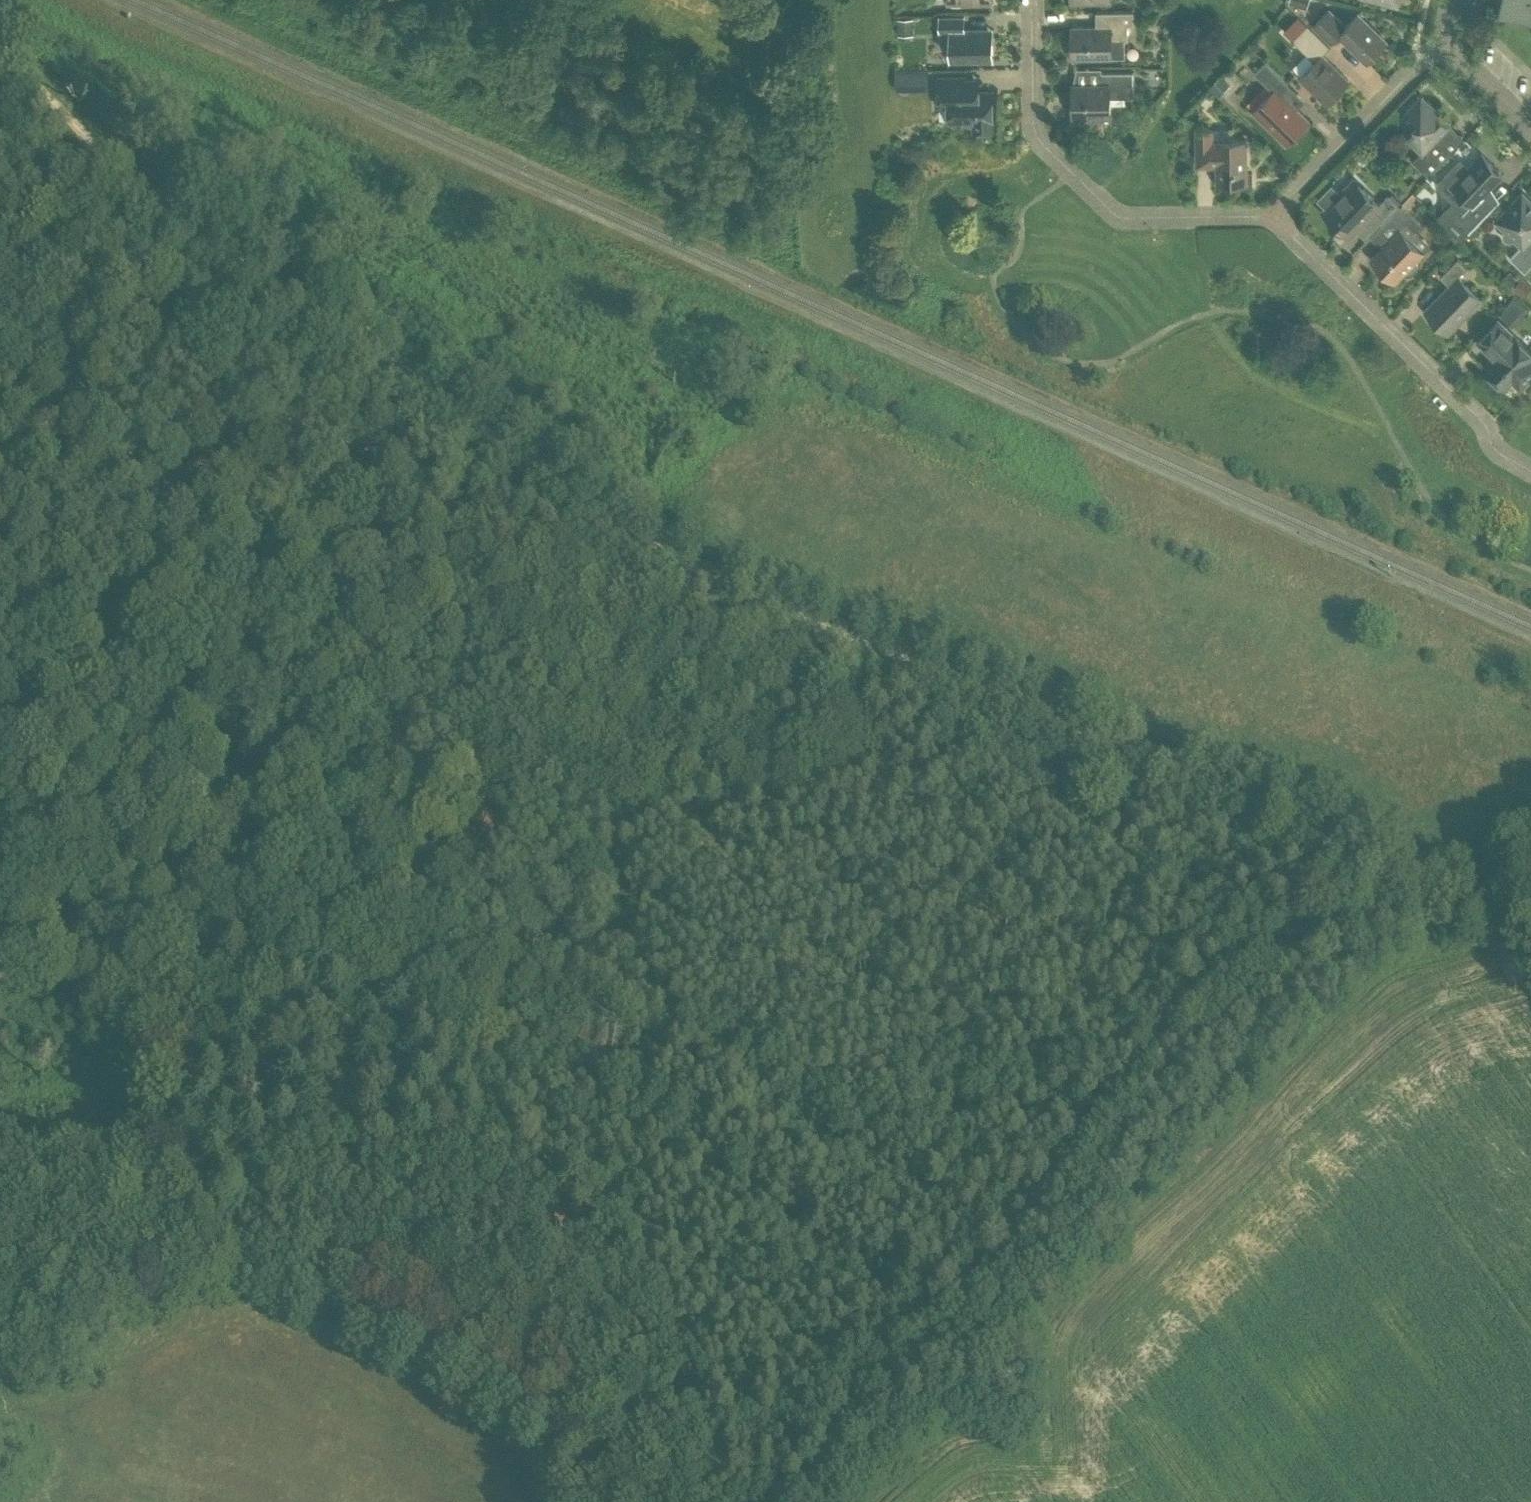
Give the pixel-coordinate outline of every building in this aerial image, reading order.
[(1499,11),(1512,14),(1511,18),(1520,20),(1521,17),(1530,19),(1530,0),(1502,0),(1499,11)] [(1331,43),(1339,35),(1367,62),(1386,42),(1358,14),(1346,26),(1329,10),(1313,26),(1331,43)] [(1072,58),(1112,57),(1111,39),(1128,39),(1128,24),(1134,24),(1134,11),(1096,11),(1096,26),(1072,27),(1072,58)] [(992,29),(964,29),(964,16),(940,17),(940,49),(950,49),(951,60),(993,60),(992,29)] [(1326,103),(1349,80),(1322,55),(1331,46),(1308,24),(1292,39),(1315,61),(1299,77),(1326,103)] [(1288,83),(1265,61),(1254,72),(1273,91),(1253,111),(1286,144),(1309,121),(1280,92),(1288,83)] [(1099,72),(1099,85),(1073,85),(1073,119),(1093,119),(1093,115),(1111,115),(1110,97),(1134,97),(1133,72),(1099,72)] [(1220,76),(1209,88),(1219,98),(1230,86),(1220,76)] [(939,101),(945,101),(945,121),(975,120),(975,131),(993,131),(993,120),(993,92),(965,92),(965,78),(939,79),(939,101)] [(1429,176),(1453,151),(1443,142),(1454,131),(1449,126),(1450,124),(1421,96),(1407,111),(1418,121),(1415,124),(1418,127),(1408,138),(1421,151),(1412,160),(1429,176)] [(1213,142),(1213,130),(1197,130),(1197,154),(1213,154),(1217,154),(1217,182),(1237,182),(1237,187),(1252,187),(1252,173),(1247,173),(1247,140),(1217,140),(1217,142),(1213,142)] [(1481,154),(1468,168),(1460,161),(1445,176),(1444,177),(1466,199),(1450,215),(1468,233),(1492,208),(1481,197),(1503,175),(1481,154)] [(1439,203),(1449,192),(1435,177),(1424,187),(1439,203)] [(1396,189),(1396,195),(1402,200),(1409,191),(1401,183),(1396,189)] [(1357,194),(1348,185),(1340,194),(1332,186),(1318,200),(1330,211),(1327,215),(1349,236),(1371,215),(1381,225),(1399,206),(1388,195),(1380,203),(1363,188),(1357,194)] [(1506,228),(1503,231),(1502,235),(1503,238),(1506,241),(1509,242),(1513,241),(1515,238),(1522,244),(1510,257),(1525,272),(1530,266),(1530,203),(1522,194),(1503,214),(1511,223),(1506,228)] [(1395,281),(1402,274),(1411,273),(1416,268),(1417,259),(1424,251),(1411,239),(1424,225),(1402,204),(1370,236),(1382,247),(1371,258),(1395,281)] [(1425,310),(1429,314),(1429,318),(1433,322),(1437,321),(1448,333),(1482,299),(1458,276),(1467,267),(1458,258),(1440,277),(1449,285),(1425,310)] [(1514,327),(1530,309),(1516,295),(1500,313),(1514,327)] [(1512,380),(1520,388),(1530,377),(1530,352),(1498,320),(1479,340),(1489,350),(1492,346),(1495,349),(1495,355),(1484,367),(1505,388),(1512,380)]
